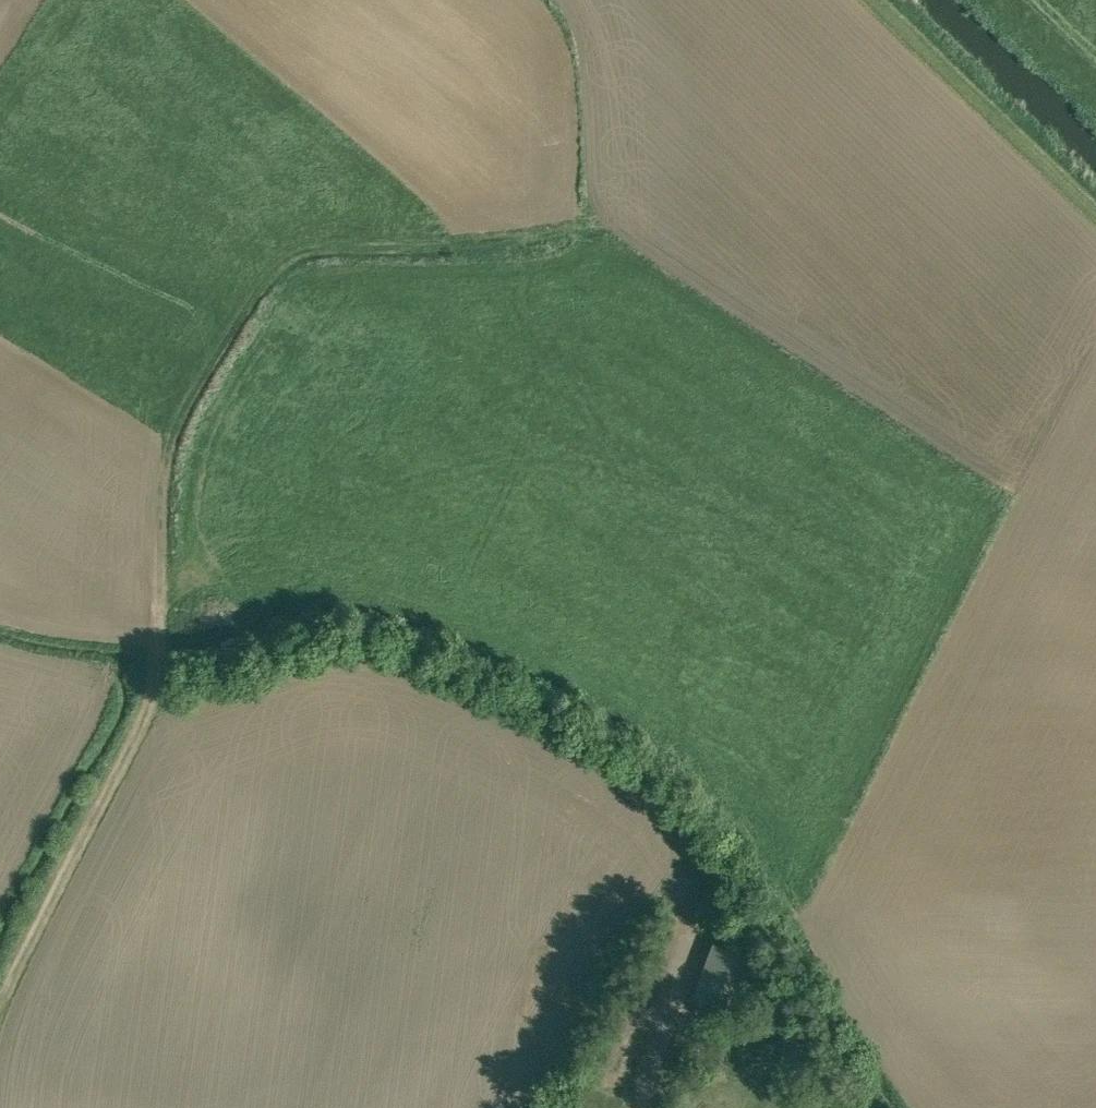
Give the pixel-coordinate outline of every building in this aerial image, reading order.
[(696,1000),(741,1016),(761,957),(716,942),(696,1000)]
